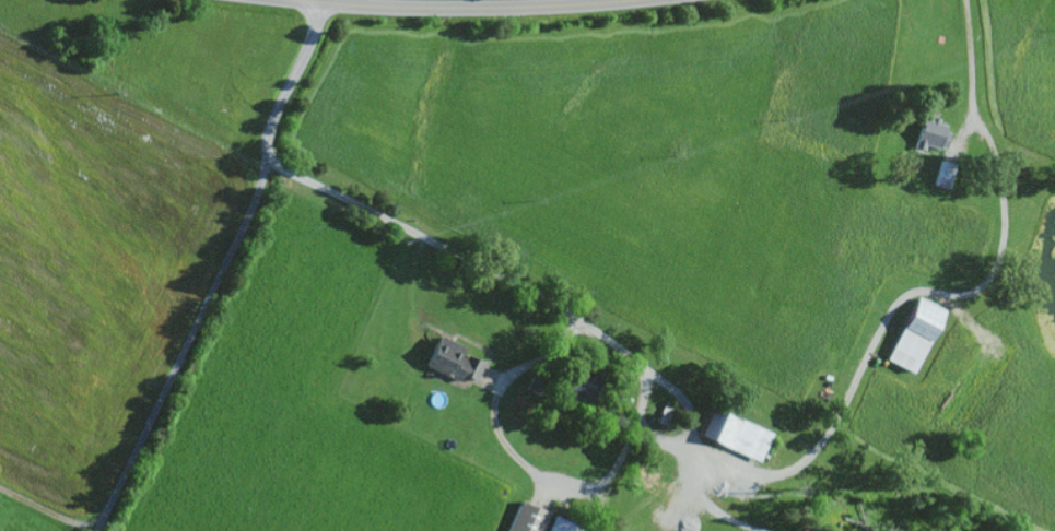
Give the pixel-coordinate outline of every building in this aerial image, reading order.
[(923,116),(946,122),(939,146),(915,140),(923,116)] [(941,157),(956,162),(949,187),(934,182),(941,157)] [(918,294),(945,308),(929,338),(903,324),(918,294)] [(439,333),(464,344),(460,352),(469,356),(459,378),(425,363),(439,333)] [(561,387),(575,359),(602,373),(589,400),(561,387)] [(534,371),(546,377),(538,391),(527,386),(534,371)] [(619,390),(631,396),(625,408),(613,402),(619,390)] [(665,399),(677,403),(668,424),(656,420),(665,399)] [(701,433),(713,404),(772,430),(759,459),(701,433)] [(548,509),(538,530),(507,530),(520,498),(548,509)] [(553,512),(596,530),(545,530),(553,512)]
